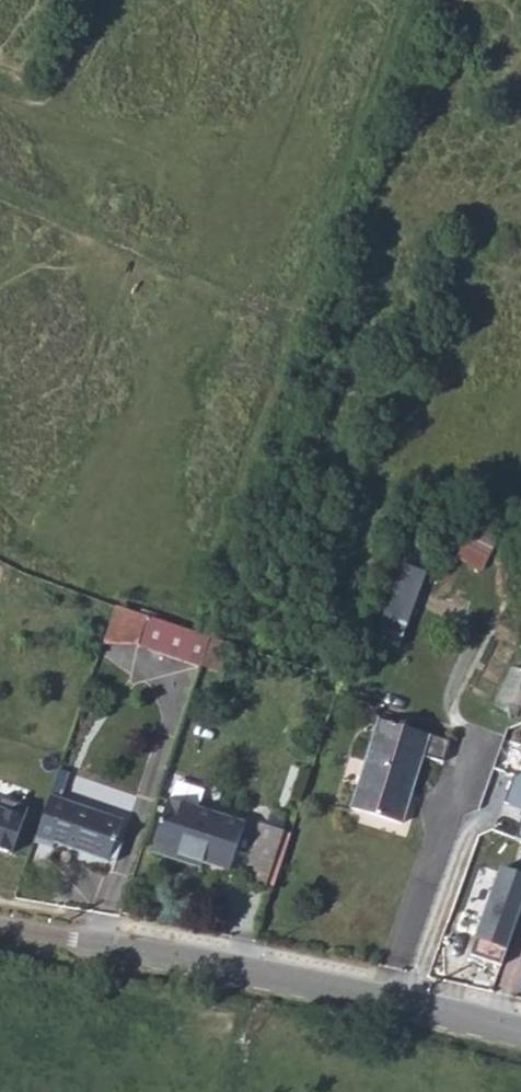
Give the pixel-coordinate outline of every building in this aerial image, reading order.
[(471,525),(455,556),(479,569),(496,538),(471,525)] [(384,611),(409,618),(426,570),(401,562),(384,611)] [(103,643),(136,645),(146,617),(116,606),(103,643)] [(136,645),(194,665),(198,652),(203,638),(146,617),(136,645)] [(519,714),(520,710),(520,666),(514,663),(495,702),(519,714)] [(378,719),(350,807),(350,808),(401,823),(423,757),(441,762),(448,741),(378,719)] [(520,810),(520,784),(513,806),(520,810)] [(122,822),(50,798),(35,844),(54,850),(55,847),(109,864),(109,861),(111,858),(117,860),(122,848),(115,845),(122,822)] [(27,811),(0,803),(0,852),(13,856),(27,811)] [(147,856),(172,865),(174,859),(198,868),(225,876),(239,827),(162,804),(147,856)] [(242,879),(264,887),(282,831),(259,824),(242,879)] [(172,865),(196,873),(198,868),(174,859),(172,865)] [(477,942),(508,954),(520,917),(520,876),(503,870),(477,942)]
